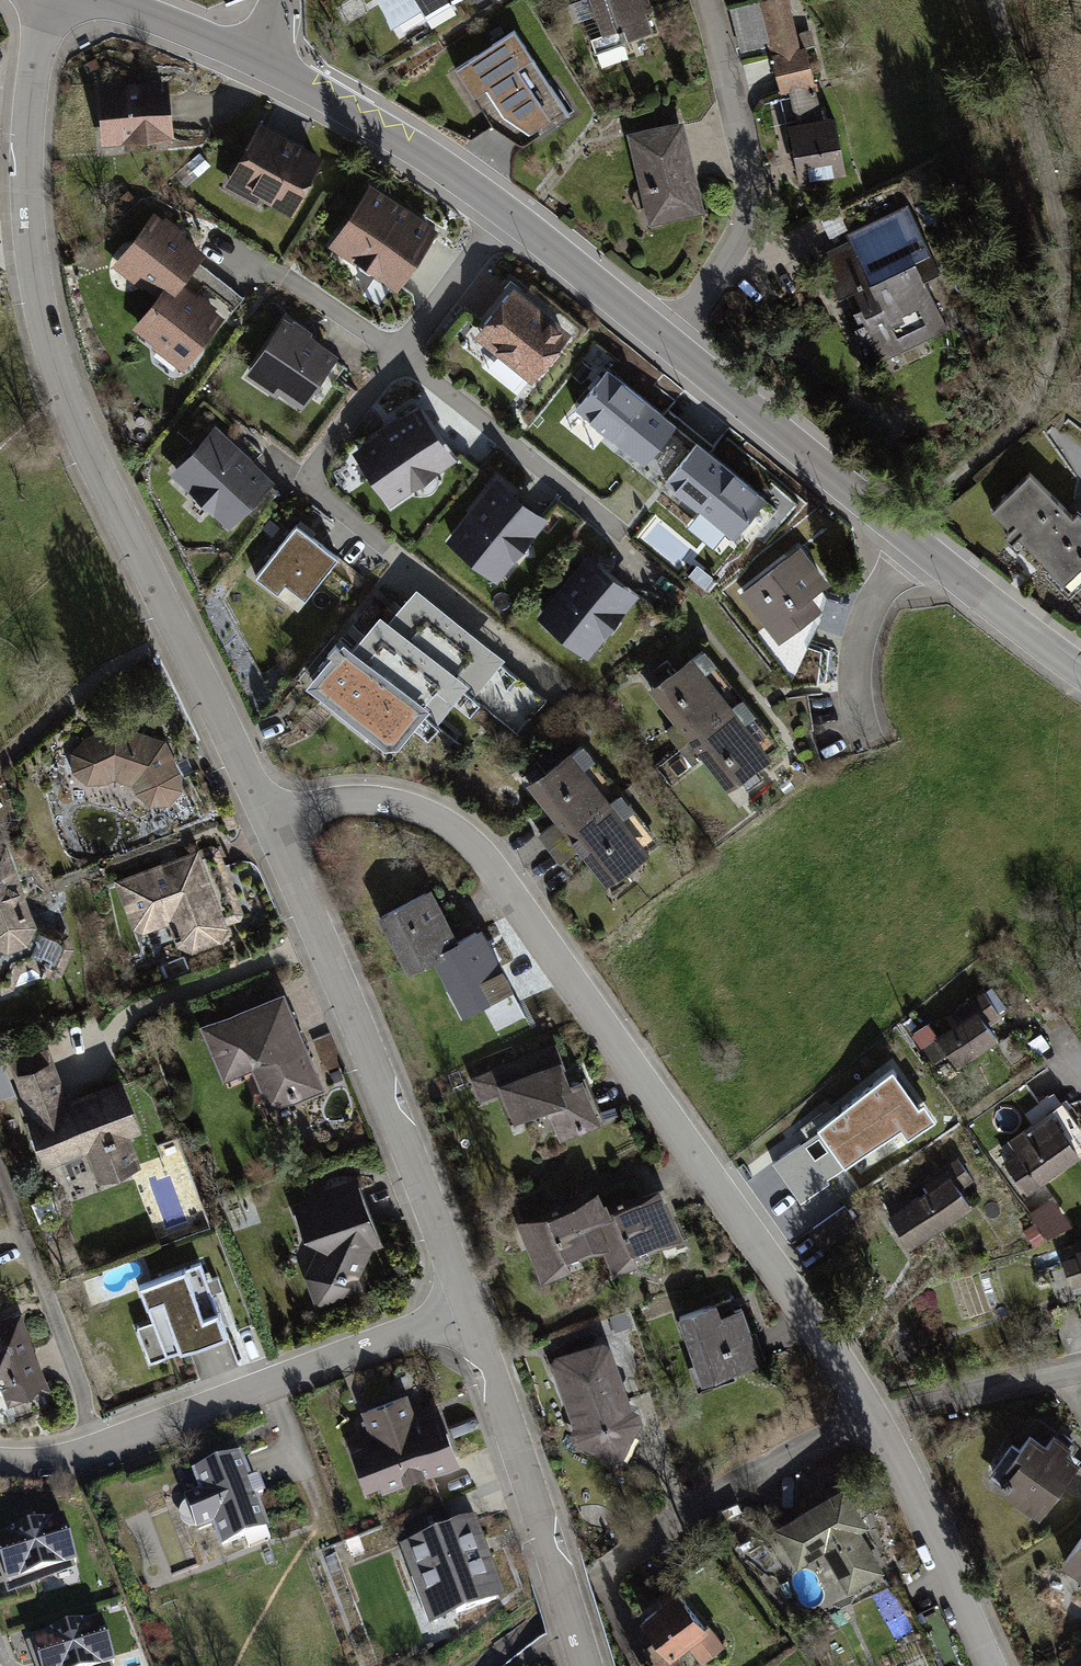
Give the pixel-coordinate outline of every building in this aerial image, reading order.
[(393,28),(424,10),(429,19),(461,0),(376,0),(393,28)] [(592,40),(596,39),(605,66),(660,48),(648,11),(655,9),(652,0),(579,0),(592,40)] [(828,118),(810,46),(804,48),(793,0),(763,0),(762,0),(784,93),(774,95),(782,127),(796,124),(828,118)] [(493,127),(523,147),(569,114),(514,32),(456,71),(493,127)] [(160,81),(90,87),(95,144),(165,138),(160,81)] [(841,116),(828,118),(796,124),(806,180),(851,172),(841,116)] [(687,120),(630,134),(652,225),(708,212),(687,120)] [(322,161),(257,127),(223,190),(252,205),(255,200),(291,219),(322,161)] [(436,234),(369,190),(329,250),(396,294),(436,234)] [(881,361),(953,326),(930,279),(947,270),(927,228),(915,204),(853,234),(856,241),(822,258),(843,301),(850,298),(881,361)] [(110,269),(152,298),(167,308),(174,297),(197,264),(140,225),(110,269)] [(570,339),(511,293),(472,343),(531,389),(570,339)] [(167,308),(152,298),(123,340),(175,376),(212,323),(174,297),(167,308)] [(340,356),(287,319),(249,374),(279,395),(282,392),(304,408),(340,356)] [(608,371),(577,409),(646,464),(677,427),(608,371)] [(415,406),(349,451),(386,505),(452,460),(415,406)] [(217,427),(173,475),(230,528),(275,480),(217,427)] [(698,443),(666,482),(734,538),(766,499),(698,443)] [(551,515),(500,475),(450,540),(501,580),(551,515)] [(1008,533),(1007,536),(1006,539),(1006,544),(1008,547),(1011,548),(1018,541),(1050,572),(1043,579),(1067,604),(1080,590),(1080,516),(1079,514),(1075,518),(1031,475),(991,516),(1008,533)] [(289,520),(250,572),(293,604),(332,553),(289,520)] [(832,580),(803,544),(743,591),(781,640),(824,606),(815,593),(832,580)] [(641,592),(590,552),(541,615),(592,654),(641,592)] [(506,656),(420,585),(390,621),(384,616),(353,653),(346,647),(313,686),(393,752),(429,709),(440,718),(468,683),(477,691),(506,656)] [(652,688),(691,737),(743,697),(705,648),(652,688)] [(691,737),(729,787),(781,746),(743,697),(691,737)] [(85,736),(73,751),(75,768),(91,782),(110,780),(116,777),(135,783),(138,791),(152,803),(172,802),(185,785),(184,766),(167,738),(118,725),(85,736)] [(531,784),(572,835),(622,794),(581,743),(531,784)] [(572,835),(614,885),(664,844),(622,794),(572,835)] [(0,851),(0,952),(9,956),(30,948),(35,937),(39,929),(6,849),(0,851)] [(198,849),(116,880),(133,929),(144,932),(170,924),(177,945),(193,953),(221,942),(227,927),(198,849)] [(435,957),(458,945),(430,892),(379,918),(407,971),(435,957)] [(458,945),(435,957),(464,1014),(511,990),(482,933),(458,945)] [(932,1023),(913,1036),(933,1065),(946,1056),(956,1070),(997,1042),(987,1028),(999,1020),(996,1015),(1006,1008),(992,987),(969,1003),(976,1012),(941,1036),(932,1023)] [(283,990),(199,1025),(222,1080),(252,1067),(269,1108),(323,1086),(283,990)] [(52,1044),(11,1059),(49,1165),(90,1150),(101,1181),(145,1165),(133,1134),(144,1130),(124,1077),(71,1097),(52,1044)] [(550,1044),(466,1077),(474,1097),(496,1088),(509,1118),(544,1104),(557,1136),(595,1121),(580,1083),(567,1088),(550,1044)] [(818,1134),(773,1164),(803,1204),(829,1184),(827,1180),(843,1169),(844,1171),(901,1131),(908,1139),(933,1121),(924,1108),(918,1111),(893,1074),(817,1132),(818,1134)] [(1017,1153),(1005,1163),(1012,1173),(1008,1176),(1013,1183),(1018,1179),(1030,1195),(1080,1156),(1051,1117),(1027,1134),(1023,1129),(1008,1140),(1017,1153)] [(928,1191),(887,1218),(908,1251),(974,1208),(960,1188),(973,1179),(959,1157),(922,1181),(928,1191)] [(359,1176),(296,1202),(316,1256),(308,1274),(321,1304),(364,1287),(375,1247),(386,1244),(359,1176)] [(681,1241),(674,1222),(662,1187),(603,1208),(611,1227),(597,1232),(603,1249),(609,1267),(681,1241)] [(598,1192),(516,1221),(535,1273),(603,1249),(597,1232),(611,1227),(603,1208),(598,1192)] [(1052,1201),(1031,1216),(1050,1242),(1071,1227),(1052,1201)] [(1061,1261),(1070,1289),(1080,1285),(1080,1250),(1074,1253),(1076,1257),(1061,1261)] [(157,1361),(219,1338),(209,1313),(194,1319),(176,1271),(127,1289),(141,1324),(130,1328),(142,1362),(156,1357),(157,1361)] [(713,1303),(676,1316),(693,1365),(689,1367),(697,1389),(731,1378),(729,1372),(759,1362),(740,1308),(717,1316),(713,1303)] [(0,1317),(0,1402),(10,1405),(53,1389),(23,1308),(0,1317)] [(559,1353),(553,1360),(554,1366),(557,1369),(577,1427),(573,1433),(576,1441),(581,1446),(588,1447),(613,1437),(641,1429),(645,1420),(646,1414),(644,1408),(637,1405),(619,1353),(617,1347),(613,1341),(606,1337),(559,1353)] [(408,1394),(366,1409),(375,1435),(367,1438),(369,1444),(354,1450),(369,1489),(382,1484),(385,1491),(462,1463),(442,1409),(417,1418),(408,1394)] [(1007,1470),(1013,1474),(1004,1487),(1043,1514),(1080,1459),(1068,1450),(1073,1443),(1058,1433),(1051,1444),(1033,1432),(1007,1470)] [(181,1500),(182,1502),(179,1506),(176,1510),(175,1515),(176,1519),(177,1522),(179,1524),(181,1526),(185,1527),(188,1528),(192,1528),(193,1531),(210,1525),(218,1547),(262,1531),(250,1499),(260,1495),(254,1481),(245,1484),(234,1456),(192,1471),(200,1493),(181,1500)] [(847,1485),(778,1525),(801,1565),(828,1549),(851,1590),(885,1571),(862,1529),(869,1525),(847,1485)] [(0,1535),(0,1574),(3,1583),(72,1562),(58,1517),(0,1535)] [(476,1520),(403,1548),(432,1625),(505,1598),(476,1520)] [(1067,1562),(1080,1572),(1080,1543),(1067,1562)] [(657,1604),(643,1615),(660,1637),(644,1648),(658,1665),(682,1665),(688,1662),(680,1652),(692,1643),(705,1661),(729,1643),(716,1626),(713,1628),(683,1588),(679,1592),(674,1585),(654,1600),(657,1604)] [(29,1638),(38,1665),(99,1665),(112,1662),(98,1617),(29,1638)]
